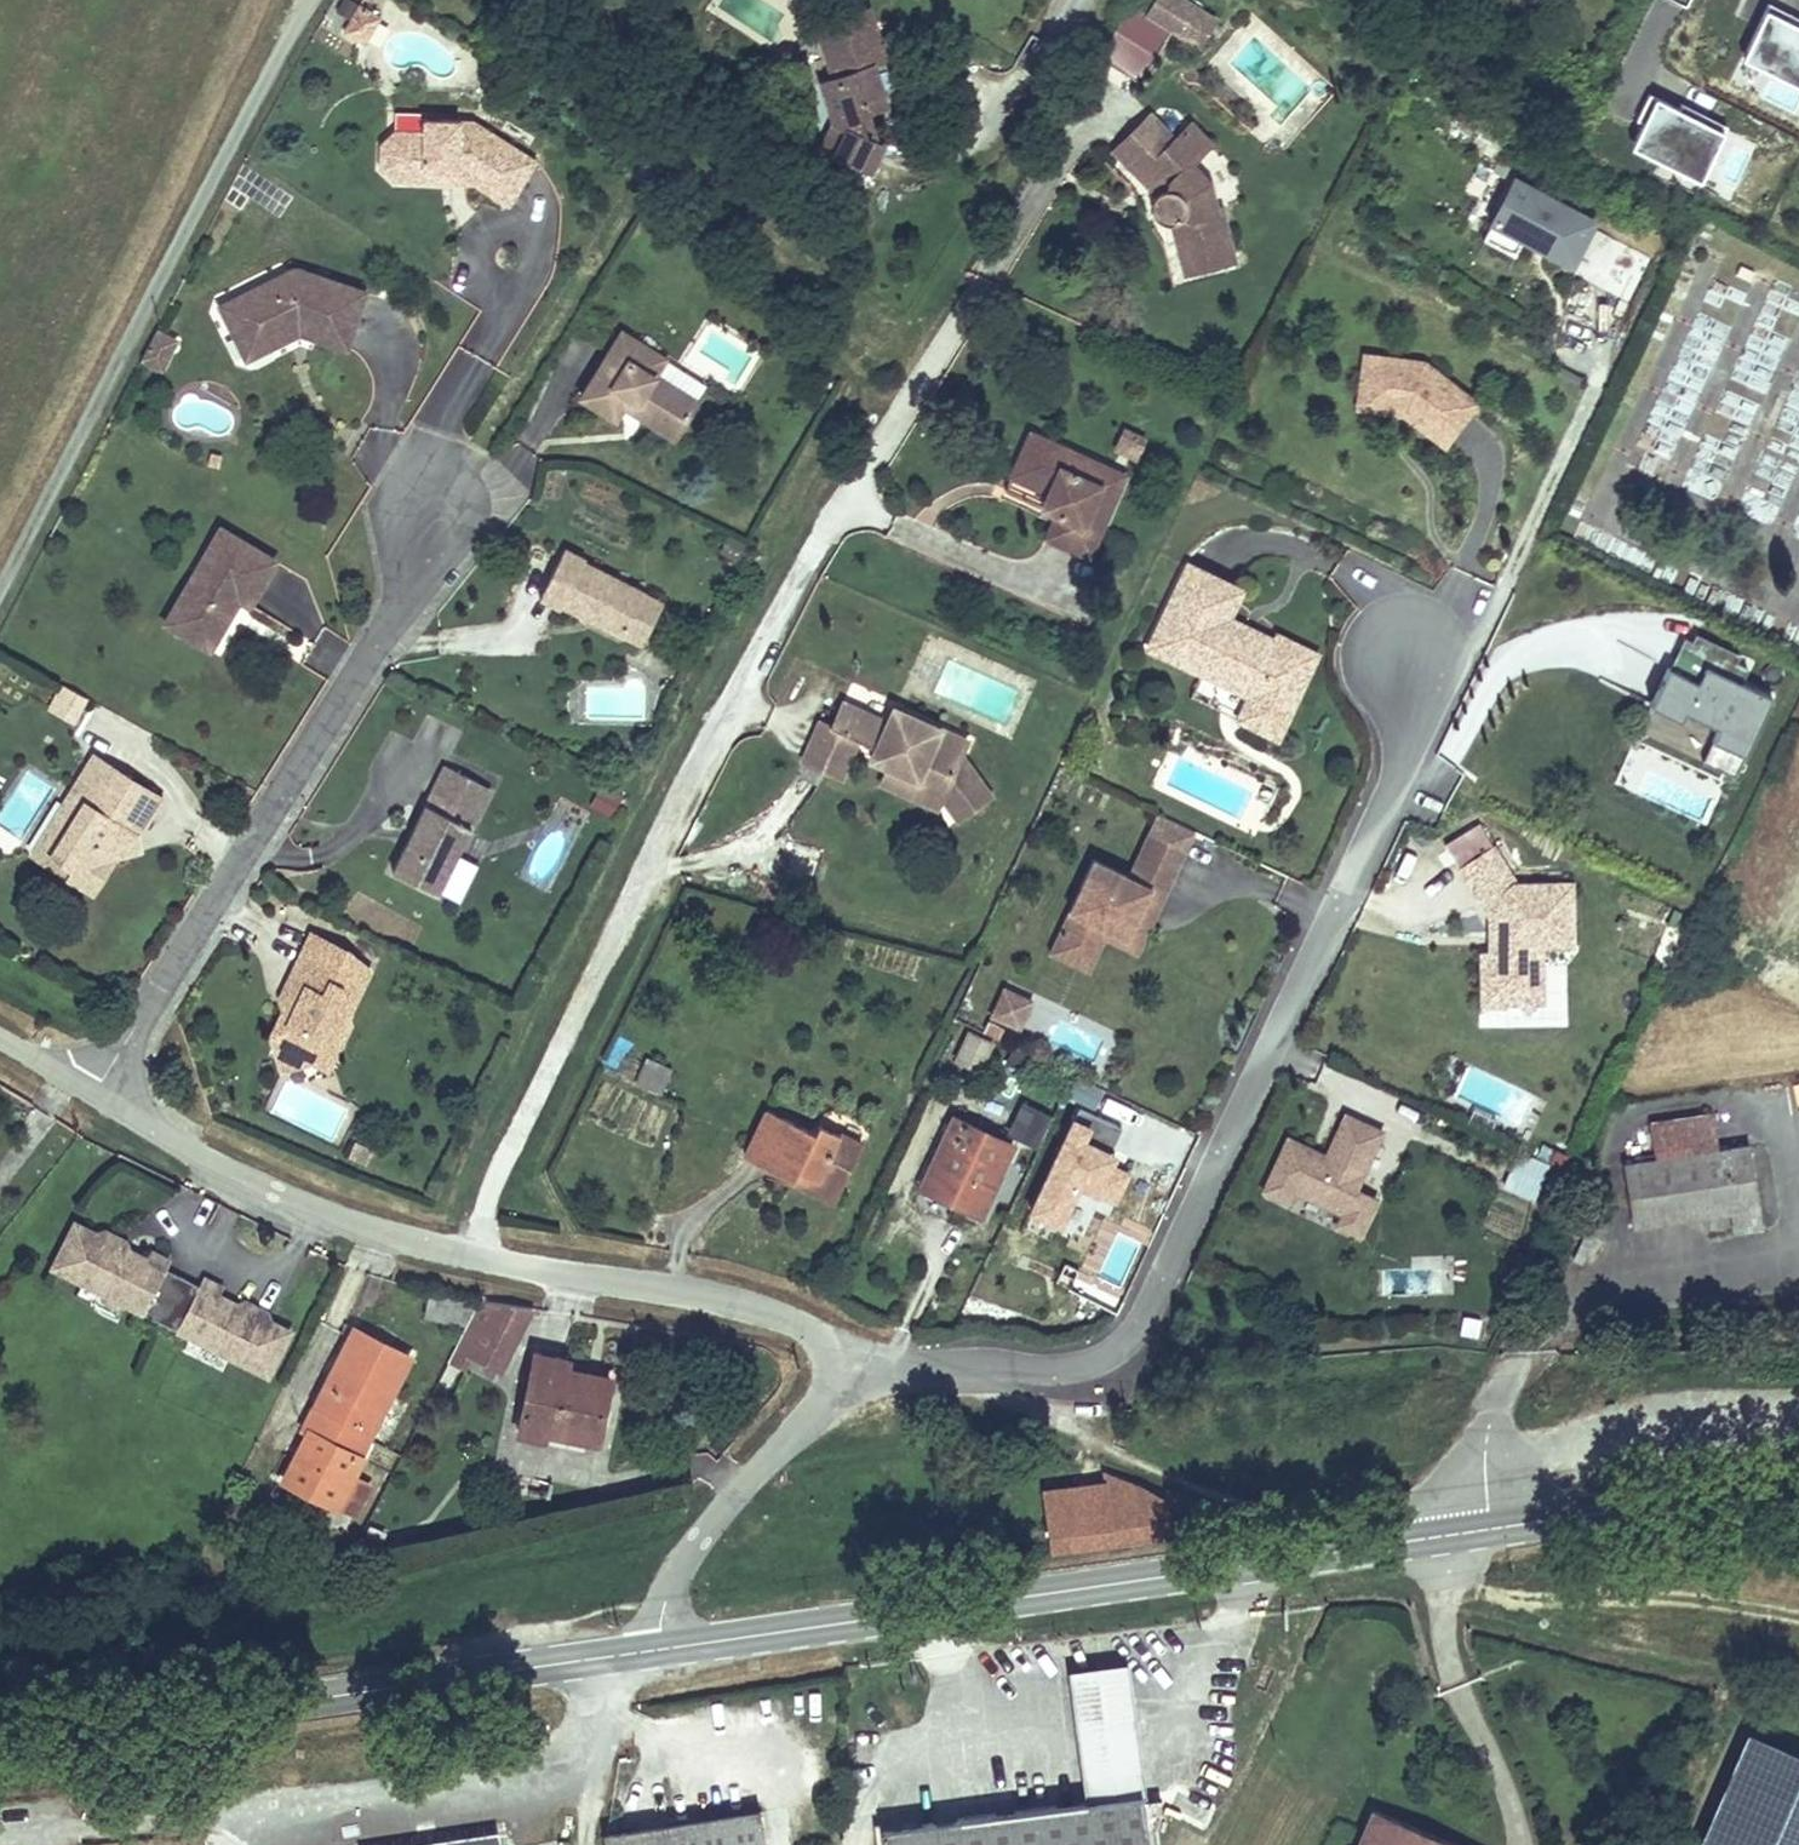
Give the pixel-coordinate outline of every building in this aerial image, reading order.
[(359,0),(352,0),(339,23),(360,35),(375,9),(359,0)] [(1185,0),(1154,0),(1145,15),(1171,31),(1169,34),(1198,51),(1217,19),(1185,0)] [(887,60),(870,3),(811,22),(828,77),(817,80),(831,125),(843,130),(832,152),(872,173),(883,151),(876,129),(865,121),(863,115),(889,106),(875,63),(887,60)] [(1798,21),(1798,19),(1769,4),(1746,49),(1798,76),(1798,26),(1797,25),(1798,21)] [(1096,59),(1139,85),(1169,34),(1171,31),(1145,15),(1128,5),(1096,59)] [(447,87),(460,45),(388,24),(376,66),(447,87)] [(1742,57),(1798,86),(1798,76),(1746,49),(1742,57)] [(1704,172),(1724,132),(1674,107),(1649,95),(1639,115),(1645,118),(1635,138),(1704,172)] [(1674,107),(1724,132),(1727,127),(1676,102),(1674,107)] [(1149,112),(1110,152),(1153,197),(1151,204),(1152,211),(1155,217),(1160,222),(1168,224),(1183,278),(1236,263),(1223,205),(1217,200),(1212,181),(1194,162),(1196,160),(1175,138),(1149,112)] [(427,129),(395,127),(394,164),(428,167),(427,181),(455,183),(457,169),(479,174),(476,190),(503,206),(535,159),(476,120),(427,117),(427,129)] [(1192,122),(1175,138),(1196,160),(1213,145),(1192,122)] [(394,164),(395,127),(379,142),(379,170),(391,179),(427,181),(428,167),(394,164)] [(1635,138),(1631,146),(1700,180),(1704,172),(1635,138)] [(457,169),(455,183),(476,190),(479,174),(457,169)] [(1595,222),(1511,176),(1478,237),(1511,256),(1517,243),(1569,271),(1595,222)] [(216,308),(231,336),(259,322),(272,347),(294,336),(314,336),(346,347),(363,292),(293,269),(216,308)] [(272,347),(259,322),(231,336),(244,362),(272,347)] [(171,334),(152,324),(143,340),(137,353),(156,362),(171,334)] [(616,424),(624,410),(631,399),(680,430),(700,399),(660,375),(669,360),(620,329),(576,399),(616,424)] [(1422,360),(1359,352),(1351,411),(1399,417),(1442,450),(1478,405),(1422,360)] [(631,399),(624,410),(673,441),(680,430),(631,399)] [(1041,419),(1025,455),(1060,472),(1052,487),(1069,495),(1059,517),(1105,537),(1127,488),(1111,480),(1123,454),(1041,419)] [(1141,463),(1123,454),(1111,480),(1127,488),(1141,463)] [(1060,472),(1025,455),(1018,471),(1052,487),(1060,472)] [(223,529),(169,618),(203,638),(211,624),(222,630),(241,598),(250,604),(276,561),(223,529)] [(622,637),(644,596),(586,567),(586,563),(564,552),(539,602),(557,611),(560,606),(622,637)] [(1186,561),(1144,648),(1246,697),(1234,722),(1280,743),(1323,653),(1281,633),(1278,638),(1272,650),(1219,625),(1238,586),(1186,561)] [(1243,588),(1238,586),(1219,625),(1272,650),(1278,638),(1230,616),(1243,588)] [(662,605),(644,596),(622,637),(641,647),(662,605)] [(269,636),(276,617),(251,609),(244,627),(269,636)] [(211,624),(203,638),(214,645),(222,630),(211,624)] [(1684,638),(1654,704),(1680,716),(1683,709),(1721,726),(1706,758),(1735,771),(1769,697),(1741,684),(1747,671),(1734,665),(1738,656),(1695,637),(1692,642),(1684,638)] [(84,699),(62,685),(48,708),(70,722),(84,699)] [(815,722),(797,762),(842,782),(860,743),(873,749),(867,761),(885,769),(877,785),(938,813),(942,803),(957,824),(995,799),(964,754),(971,740),(892,704),(886,719),(842,699),(829,728),(815,722)] [(90,755),(65,795),(80,804),(50,853),(71,865),(66,873),(90,888),(126,830),(132,834),(156,796),(90,755)] [(469,804),(478,785),(441,766),(390,873),(440,896),(481,809),(469,804)] [(491,790),(478,785),(469,804),(481,809),(491,790)] [(603,785),(592,806),(609,816),(620,794),(603,785)] [(80,804),(65,795),(30,851),(66,873),(71,865),(50,853),(80,804)] [(1138,959),(1197,835),(1156,816),(1128,875),(1091,859),(1043,956),(1087,976),(1103,942),(1138,959)] [(1494,843),(1452,870),(1484,917),(1483,954),(1476,954),(1475,1009),(1529,1010),(1547,1006),(1545,948),(1572,948),(1574,883),(1515,883),(1494,843)] [(348,942),(313,925),(291,971),(307,979),(297,998),(286,1000),(274,1026),(295,1035),(292,1042),(310,1051),(318,1054),(335,1048),(350,1017),(345,1014),(370,961),(344,949),(348,942)] [(307,979),(291,971),(281,991),(286,1000),(297,998),(307,979)] [(1003,989),(990,1018),(1018,1031),(1031,1002),(1003,989)] [(295,1035),(274,1026),(282,1047),(285,1058),(297,1055),(310,1051),(292,1042),(295,1035)] [(969,1034),(957,1061),(980,1072),(993,1046),(969,1034)] [(670,1070),(642,1058),(633,1078),(661,1090),(670,1070)] [(1005,1139),(1035,1151),(1050,1115),(1021,1102),(1005,1139)] [(1119,1153),(1115,1151),(1124,1129),(1077,1108),(1030,1212),(1061,1226),(1077,1189),(1115,1206),(1130,1173),(1113,1166),(1119,1153)] [(760,1113),(741,1154),(790,1177),(793,1170),(835,1189),(856,1142),(815,1123),(810,1135),(760,1113)] [(1645,1123),(1651,1159),(1716,1150),(1710,1114),(1645,1123)] [(1358,1187),(1383,1136),(1338,1115),(1321,1154),(1283,1137),(1257,1194),(1289,1208),(1294,1196),(1334,1214),(1329,1223),(1361,1239),(1381,1198),(1358,1187)] [(948,1117),(918,1186),(984,1216),(1015,1147),(948,1117)] [(1651,1159),(1622,1163),(1632,1227),(1727,1213),(1730,1230),(1757,1226),(1745,1145),(1716,1150),(1651,1159)] [(1515,1153),(1500,1185),(1540,1203),(1555,1171),(1515,1153)] [(96,1232),(72,1220),(47,1270),(144,1318),(145,1315),(175,1329),(173,1333),(269,1381),(294,1331),(272,1320),(271,1312),(244,1299),(237,1301),(219,1293),(223,1285),(203,1275),(198,1285),(167,1269),(171,1260),(150,1250),(146,1256),(129,1248),(127,1240),(102,1227),(96,1232)] [(1103,1277),(1120,1283),(1136,1242),(1119,1236),(1103,1277)] [(427,1293),(422,1318),(463,1327),(476,1303),(427,1293)] [(463,1327),(445,1363),(464,1373),(471,1359),(501,1374),(534,1309),(477,1300),(476,1303),(463,1327)] [(280,1483),(338,1513),(356,1478),(368,1454),(362,1451),(412,1352),(353,1322),(301,1424),(308,1428),(280,1483)] [(573,1359),(534,1351),(517,1436),(545,1442),(546,1436),(601,1446),(615,1376),(572,1367),(573,1359)] [(375,1488),(356,1478),(338,1513),(357,1522),(375,1488)] [(1183,1537),(1182,1509),(1104,1479),(1105,1483),(1107,1503),(1111,1546),(1183,1537)] [(1047,1510),(1107,1503),(1105,1483),(1045,1491),(1047,1510)] [(1111,1546),(1107,1503),(1047,1510),(1052,1554),(1111,1546)] [(1064,1669),(1083,1803),(1143,1795),(1124,1660),(1064,1669)] [(1746,1731),(1698,1844),(1798,1844),(1798,1753),(1746,1731)] [(878,1832),(880,1844),(1150,1844),(1143,1795),(1083,1803),(878,1832)] [(1368,1810),(1353,1844),(1451,1844),(1368,1810)] [(603,1837),(604,1844),(764,1844),(759,1811),(603,1837)] [(496,1831),(404,1844),(498,1844),(496,1831)] [(229,1833),(217,1833),(217,1844),(229,1844),(229,1833)]
